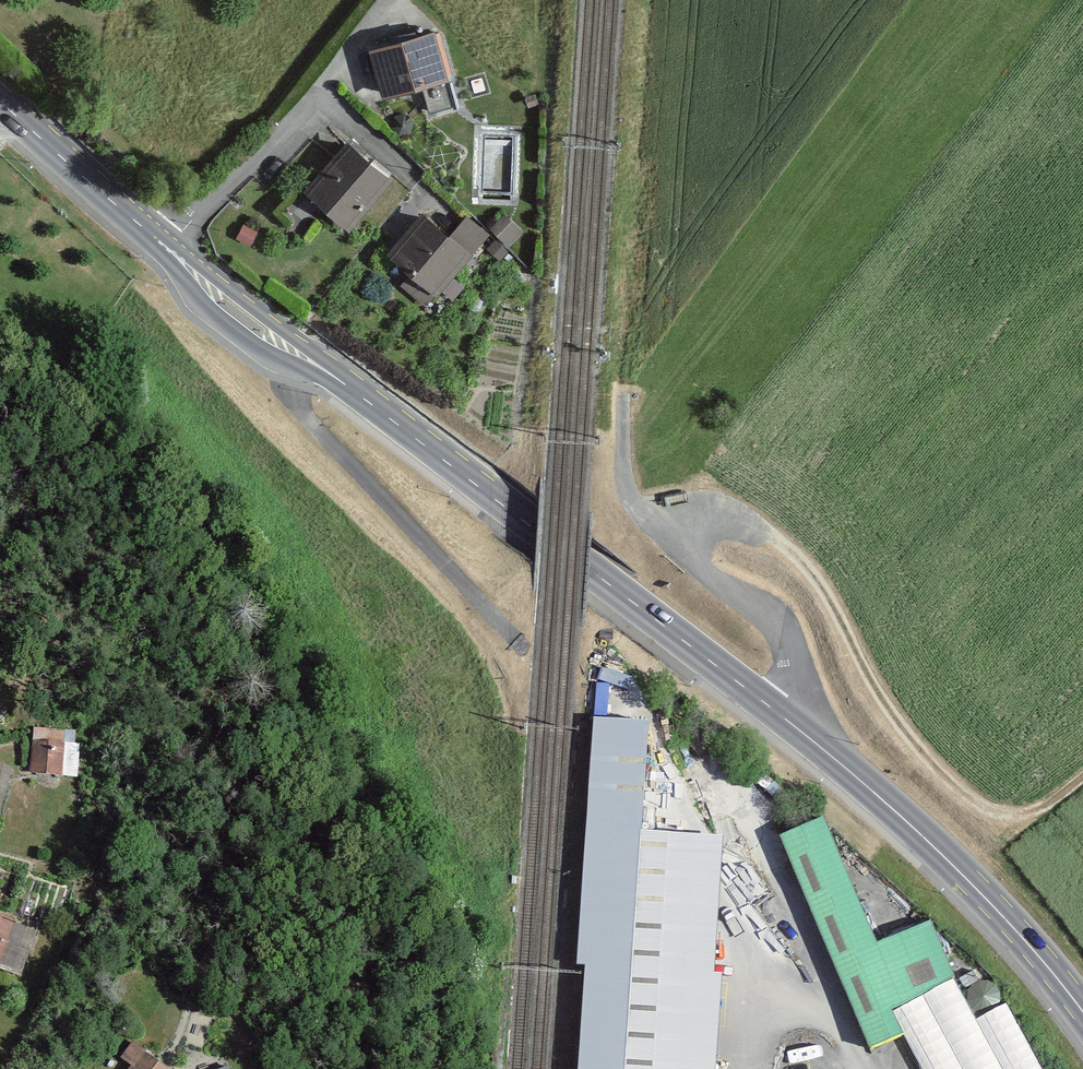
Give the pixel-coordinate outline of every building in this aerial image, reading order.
[(444,78),(432,31),(366,49),(379,96),(444,78)] [(392,175),(343,138),(302,191),(350,228),(392,175)] [(450,225),(420,203),(380,254),(405,273),(396,286),(426,309),(469,253),(481,257),(485,252),(500,264),(512,249),(461,211),(450,225)] [(513,243),(525,227),(506,213),(494,230),(513,243)] [(592,714),(576,969),(586,969),(579,1068),(717,1068),(723,977),(713,976),(722,837),(641,832),(649,717),(592,714)] [(32,727),(30,773),(77,775),(79,729),(32,727)] [(781,836),(867,1049),(901,1035),(920,1068),(1042,1068),(1006,1002),(975,1020),(931,924),(874,945),(824,819),(781,836)] [(0,918),(0,968),(16,924),(0,918)] [(210,1018),(188,1011),(179,1039),(201,1046),(210,1018)] [(126,1043),(117,1057),(127,1064),(124,1068),(166,1068),(126,1043)]
